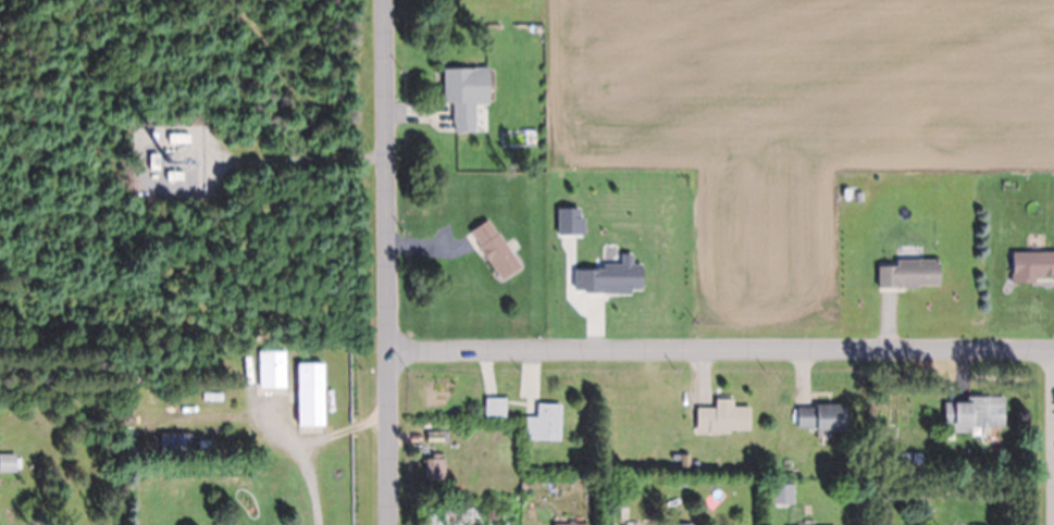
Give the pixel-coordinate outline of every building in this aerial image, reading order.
[(475,69),(444,69),(444,103),(454,103),(454,133),(475,133),(475,69)] [(158,155),(150,155),(150,171),(158,171),(158,155)] [(167,181),(182,181),(183,173),(167,172),(167,181)] [(471,231),(500,281),(520,269),(490,219),(471,231)] [(1013,253),(1013,279),(1053,279),(1053,253),(1013,253)] [(897,261),(897,267),(879,267),(879,289),(940,289),(940,261),(897,261)] [(260,386),(260,362),(286,362),(286,387),(285,387),(260,387),(260,386)] [(299,418),(299,387),(323,386),(324,425),(301,425),(299,425),(299,418)] [(485,416),(485,398),(505,397),(505,416),(485,416)] [(698,404),(715,405),(715,401),(715,398),(733,399),(733,405),(749,405),(748,429),(730,428),(730,432),(724,432),(724,435),(708,435),(708,432),(696,430),(697,404),(698,404)] [(526,416),(535,416),(536,416),(537,402),(561,403),(560,439),(524,438),(524,416),(526,416)] [(955,402),(968,402),(972,402),(1003,402),(1003,425),(971,426),(971,432),(953,432),(953,402),(955,402)] [(799,407),(810,407),(815,407),(815,403),(845,403),(845,429),(828,429),(828,433),(817,433),(817,429),(816,429),(816,427),(797,426),(797,407),(799,407)] [(430,432),(438,432),(438,442),(426,441),(426,440),(427,432),(430,432)] [(908,462),(898,461),(900,451),(909,452),(908,462)] [(918,461),(910,461),(912,452),(919,453),(918,461)] [(15,471),(0,471),(0,453),(15,454),(15,458),(21,458),(21,466),(15,466),(15,471)] [(444,477),(426,477),(426,458),(432,458),(432,453),(445,453),(445,458),(444,458),(444,477)] [(690,466),(681,465),(681,453),(690,453),(690,466)] [(793,503),(771,502),(772,486),(794,487),(793,503)] [(446,504),(447,524),(428,524),(427,505),(446,504)] [(487,518),(487,508),(496,508),(496,517),(487,518)] [(505,518),(504,509),(513,509),(513,517),(505,518)]
